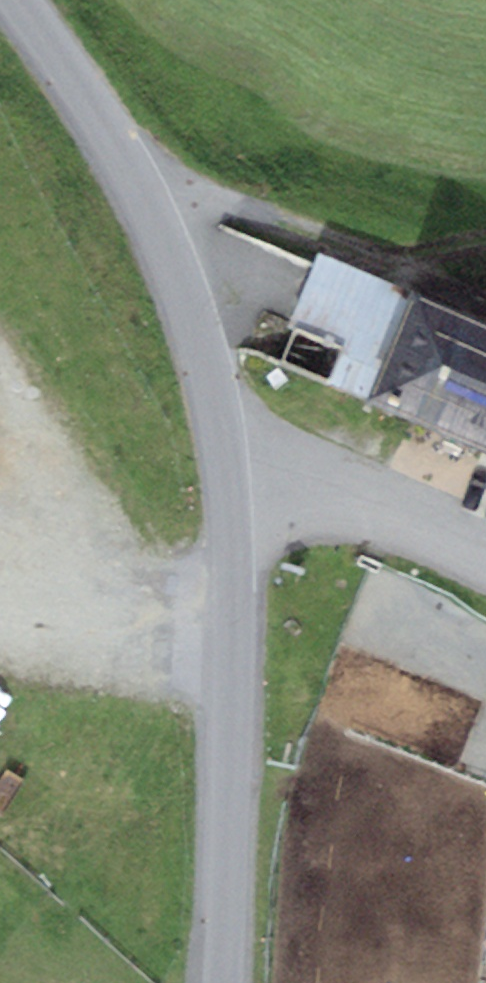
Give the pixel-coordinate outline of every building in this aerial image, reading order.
[(365,403),(485,454),(485,322),(413,291),(365,403)]
